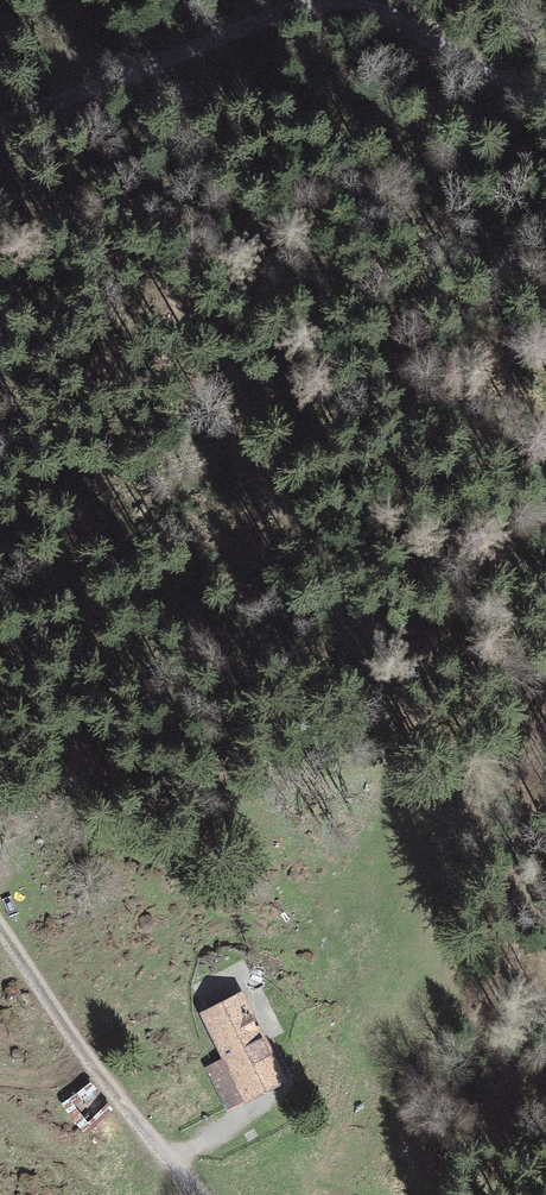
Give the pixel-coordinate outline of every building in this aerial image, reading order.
[(254,996),(205,1022),(227,1064),(210,1072),(233,1117),(299,1082),(254,996)]
